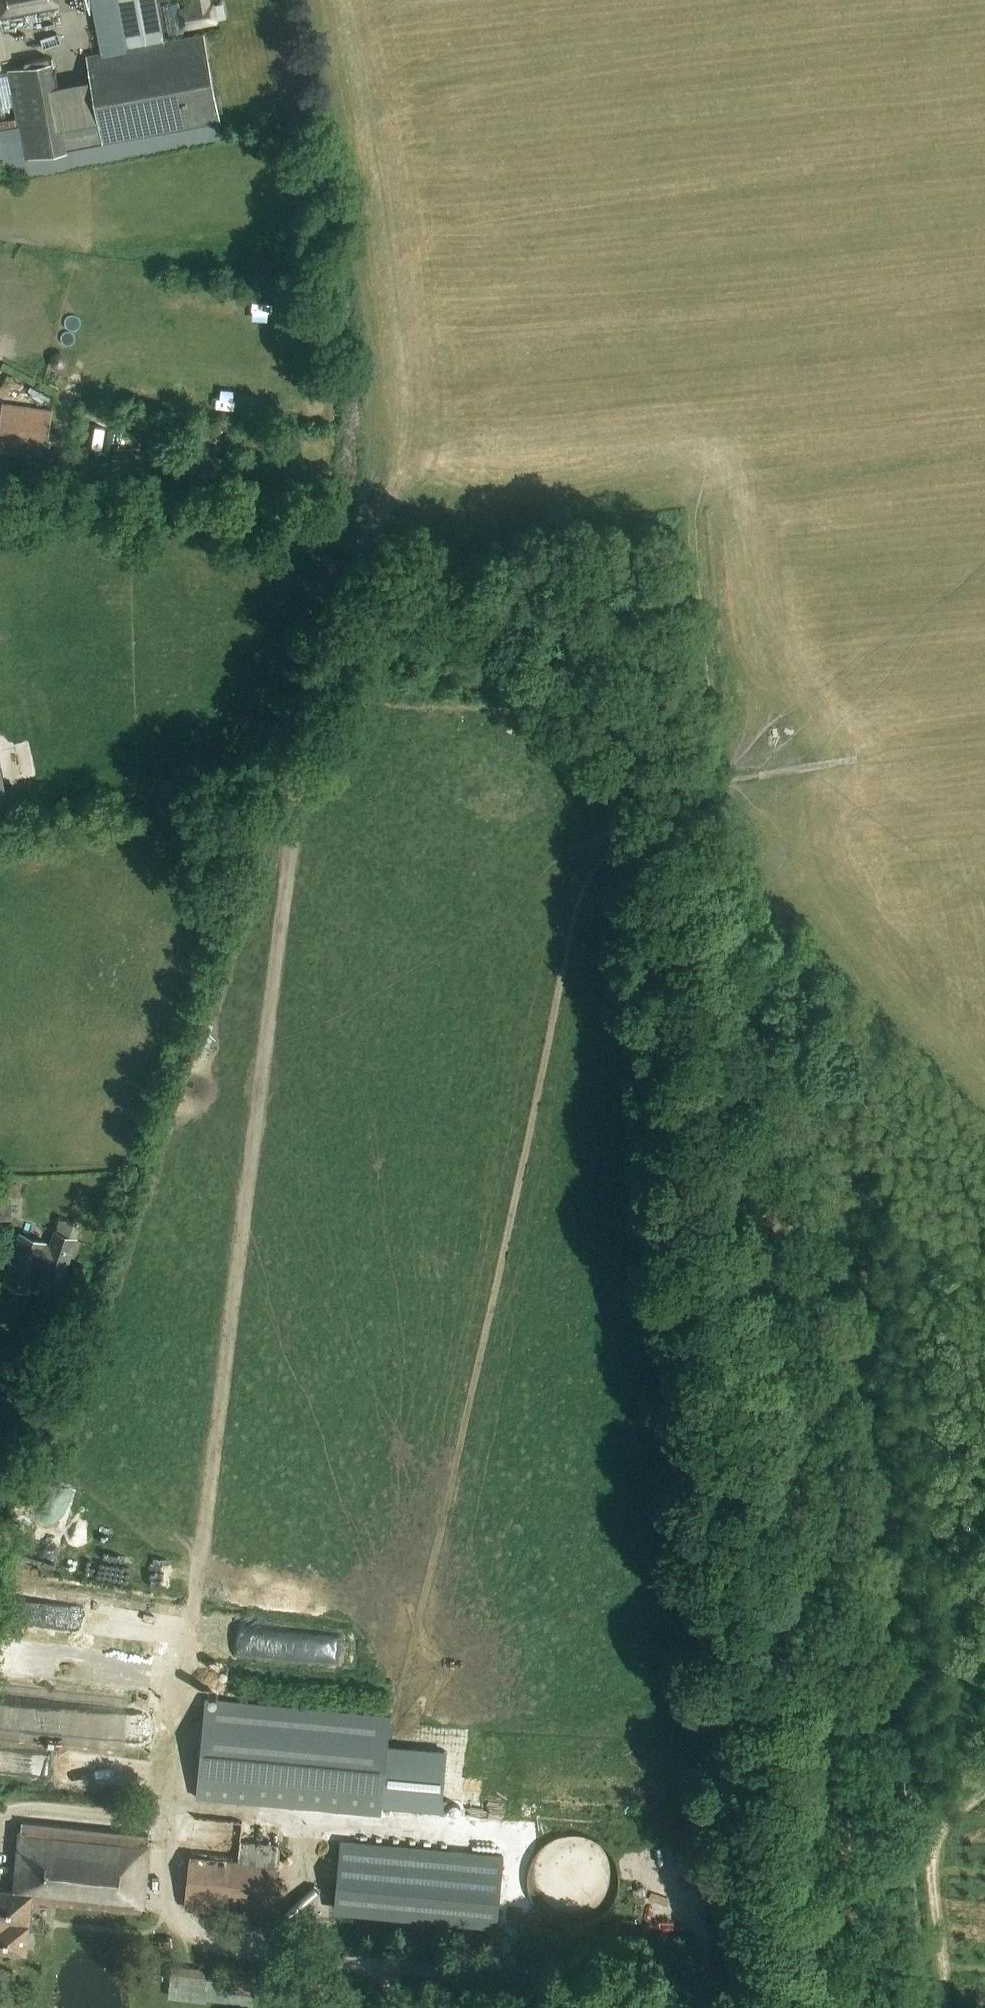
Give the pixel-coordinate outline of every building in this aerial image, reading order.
[(1,20),(59,9),(58,0),(0,0),(0,16),(1,20)] [(126,44),(127,50),(87,57),(91,80),(98,118),(60,125),(53,86),(49,64),(8,71),(25,159),(219,122),(203,36),(162,43),(154,0),(117,0),(126,44)] [(52,411),(4,404),(0,428),(0,447),(45,453),(52,411)] [(109,412),(97,410),(96,419),(108,421),(109,412)] [(10,810),(0,764),(0,812),(10,810)] [(0,1200),(0,1220),(13,1219),(13,1200),(0,1200)] [(61,1218),(59,1229),(79,1232),(82,1221),(61,1218)] [(19,1232),(2,1283),(30,1293),(36,1275),(39,1276),(37,1281),(62,1289),(79,1238),(54,1230),(49,1244),(47,1243),(48,1242),(19,1232)] [(81,1564),(88,1537),(36,1524),(29,1551),(81,1564)] [(196,1798),(382,1815),(383,1805),(443,1811),(448,1750),(388,1744),(391,1716),(205,1699),(196,1798)] [(243,1821),(193,1816),(190,1854),(184,1910),(283,1920),(289,1857),(280,1856),(281,1845),(241,1841),(243,1821)] [(0,1890),(0,1949),(26,1952),(31,1902),(141,1913),(148,1835),(22,1822),(23,1830),(22,1830),(16,1892),(0,1890)] [(340,1841),(334,1912),(497,1928),(504,1856),(340,1841)] [(204,1991),(207,1991),(251,1996),(253,1978),(171,1969),(170,1974),(205,1978),(204,1991)]
